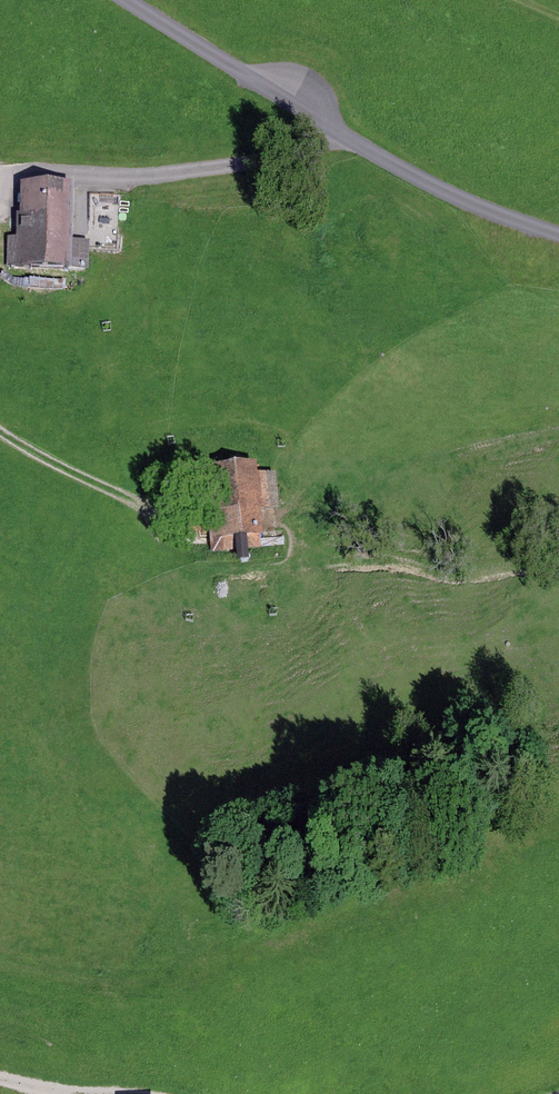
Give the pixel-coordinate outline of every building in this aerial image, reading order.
[(76,185),(22,182),(19,236),(10,236),(9,269),(91,273),(93,241),(74,240),(76,185)] [(259,464),(193,468),(196,515),(211,514),(213,553),(249,551),(247,512),(280,510),(279,476),(259,477),(259,464)]
